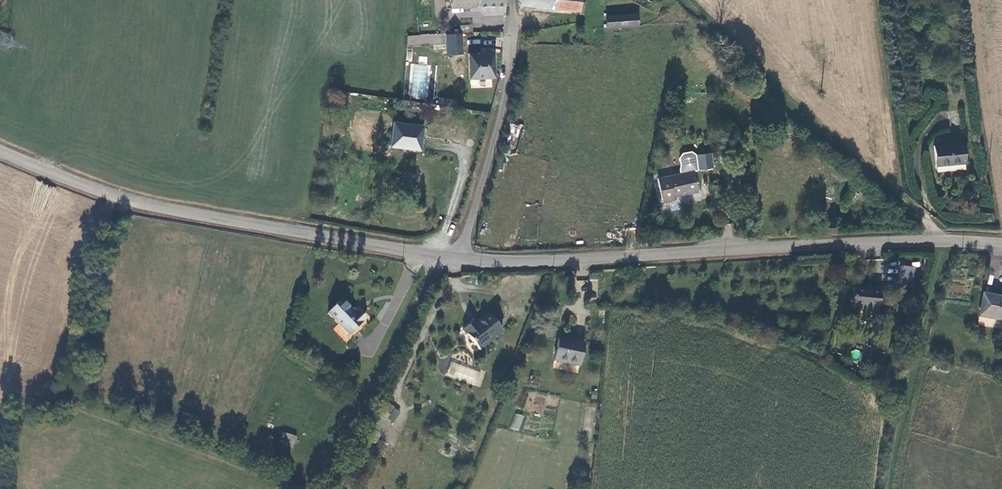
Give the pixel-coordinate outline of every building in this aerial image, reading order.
[(450,9),(505,6),(505,0),(450,0),(450,9)] [(550,11),(551,0),(518,0),(518,7),(550,11)] [(582,0),(551,0),(550,11),(580,14),(582,0)] [(633,3),(646,10),(652,0),(634,0),(633,3)] [(605,16),(606,29),(638,27),(637,14),(605,16)] [(433,25),(431,34),(444,33),(445,26),(433,25)] [(443,41),(444,33),(431,34),(431,39),(443,41)] [(462,55),(463,34),(447,34),(446,55),(462,55)] [(439,91),(440,52),(416,52),(416,90),(439,91)] [(467,54),(467,81),(494,80),(493,54),(467,54)] [(416,147),(418,121),(390,118),(388,140),(399,141),(398,145),(416,147)] [(508,132),(517,136),(521,127),(513,123),(508,132)] [(961,143),(934,148),(937,168),(965,163),(961,143)] [(696,150),(698,166),(713,163),(711,148),(696,150)] [(966,168),(965,163),(937,168),(938,173),(966,168)] [(664,196),(699,187),(694,166),(693,165),(659,175),(664,196)] [(927,268),(914,264),(909,280),(922,285),(927,268)] [(889,284),(865,277),(859,297),(884,304),(889,284)] [(349,332),(365,316),(358,308),(354,312),(341,299),(328,312),(349,332)] [(983,327),(1001,326),(1001,304),(982,304),(983,327)] [(470,349),(495,333),(482,313),(469,321),(466,317),(454,324),(470,349)] [(584,345),(558,340),(554,363),(579,368),(584,345)] [(899,360),(890,358),(886,376),(896,377),(899,360)] [(476,384),(480,370),(450,362),(446,376),(476,384)] [(395,422),(400,408),(385,403),(380,416),(395,422)] [(199,425),(201,417),(181,412),(179,421),(199,425)] [(519,431),(524,415),(515,413),(510,428),(519,431)] [(364,444),(374,429),(367,425),(357,440),(364,444)] [(295,434),(279,429),(275,439),(291,445),(295,434)]
